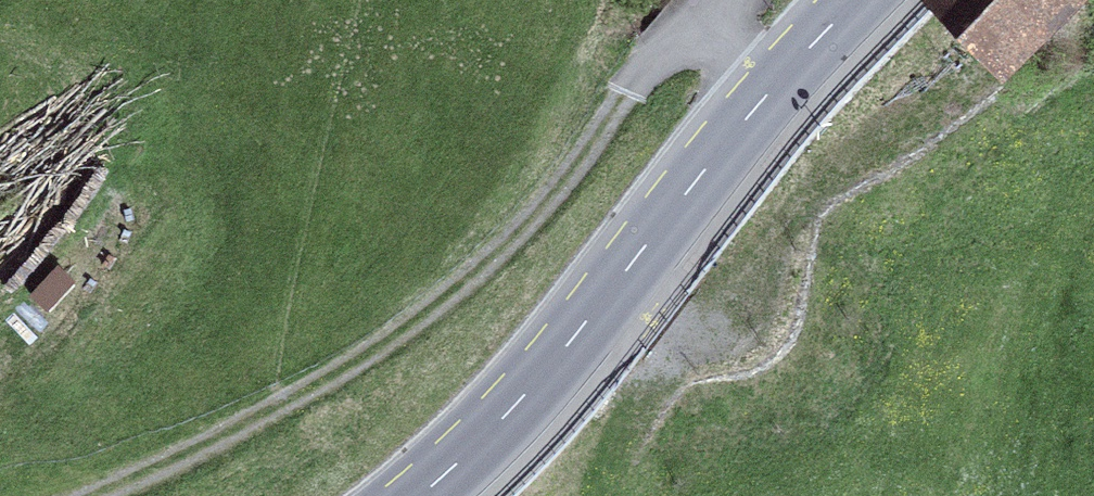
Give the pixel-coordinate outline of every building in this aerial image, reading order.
[(933,4),(985,57),(1043,0),(938,0),(933,4)]
